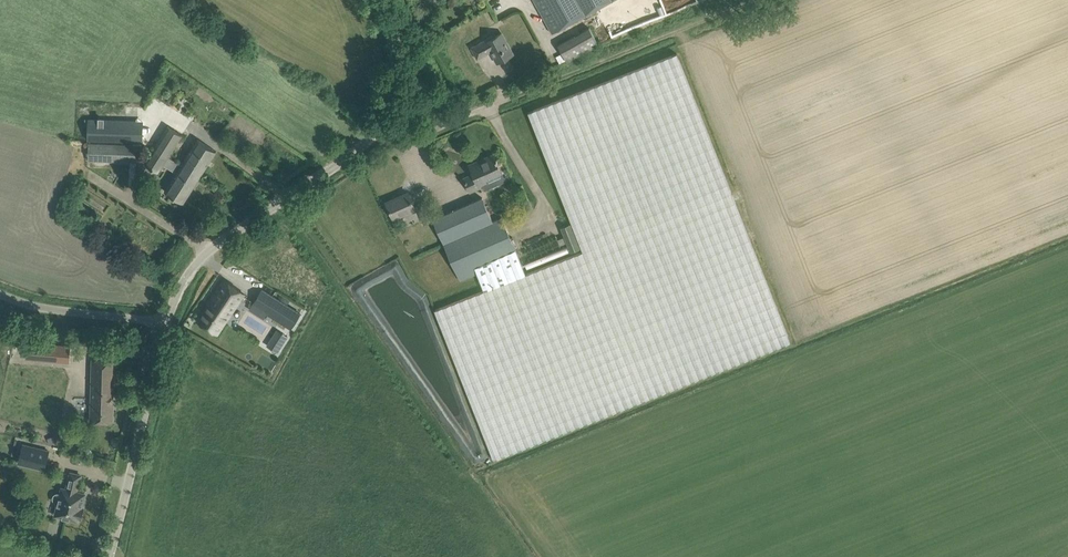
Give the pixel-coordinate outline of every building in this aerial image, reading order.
[(552,33),(612,0),(534,0),(552,33)] [(557,53),(561,59),(566,56),(568,61),(599,44),(590,27),(559,46),(561,50),(557,53)] [(498,63),(514,54),(502,33),(496,36),(495,34),(471,47),(477,59),(488,53),(491,51),(498,63)] [(792,342),(681,64),(677,53),(528,112),(583,251),(526,274),(518,255),(502,217),(493,221),(483,197),(434,219),(461,280),(478,274),(484,291),(435,311),(494,460),(792,342)] [(137,120),(90,118),(89,139),(137,140),(137,120)] [(168,155),(175,143),(181,133),(168,125),(162,135),(155,146),(168,155)] [(216,151),(207,145),(197,138),(180,164),(200,177),(216,151)] [(138,162),(139,144),(89,142),(88,161),(138,162)] [(158,172),(168,155),(155,146),(153,148),(146,160),(144,164),(158,172)] [(506,181),(501,171),(497,161),(498,161),(497,159),(496,159),(494,155),(470,165),(475,177),(465,181),(470,192),(483,186),(485,190),(506,181)] [(183,203),(200,177),(180,164),(164,190),(183,203)] [(416,208),(413,202),(409,192),(387,202),(394,218),(416,208)] [(418,209),(424,223),(432,220),(426,205),(418,209)] [(92,219),(88,224),(96,230),(100,224),(92,219)] [(579,248),(570,224),(562,226),(572,251),(579,248)] [(240,302),(245,294),(223,279),(207,304),(208,304),(197,320),(218,334),(225,324),(224,322),(238,300),(240,302)] [(291,328),(301,313),(273,296),(264,311),(291,328)] [(277,330),(272,338),(282,344),(288,336),(277,330)] [(26,359),(70,362),(71,346),(27,342),(26,359)] [(115,359),(104,359),(92,358),(90,421),(113,421),(115,359)] [(45,466),(49,451),(23,445),(19,460),(45,466)] [(56,515),(67,518),(78,520),(79,518),(81,518),(84,508),(81,507),(85,494),(77,492),(81,475),(71,473),(67,489),(63,488),(61,493),(58,493),(56,493),(54,494),(53,496),(53,500),(55,502),(59,504),(56,515)]
